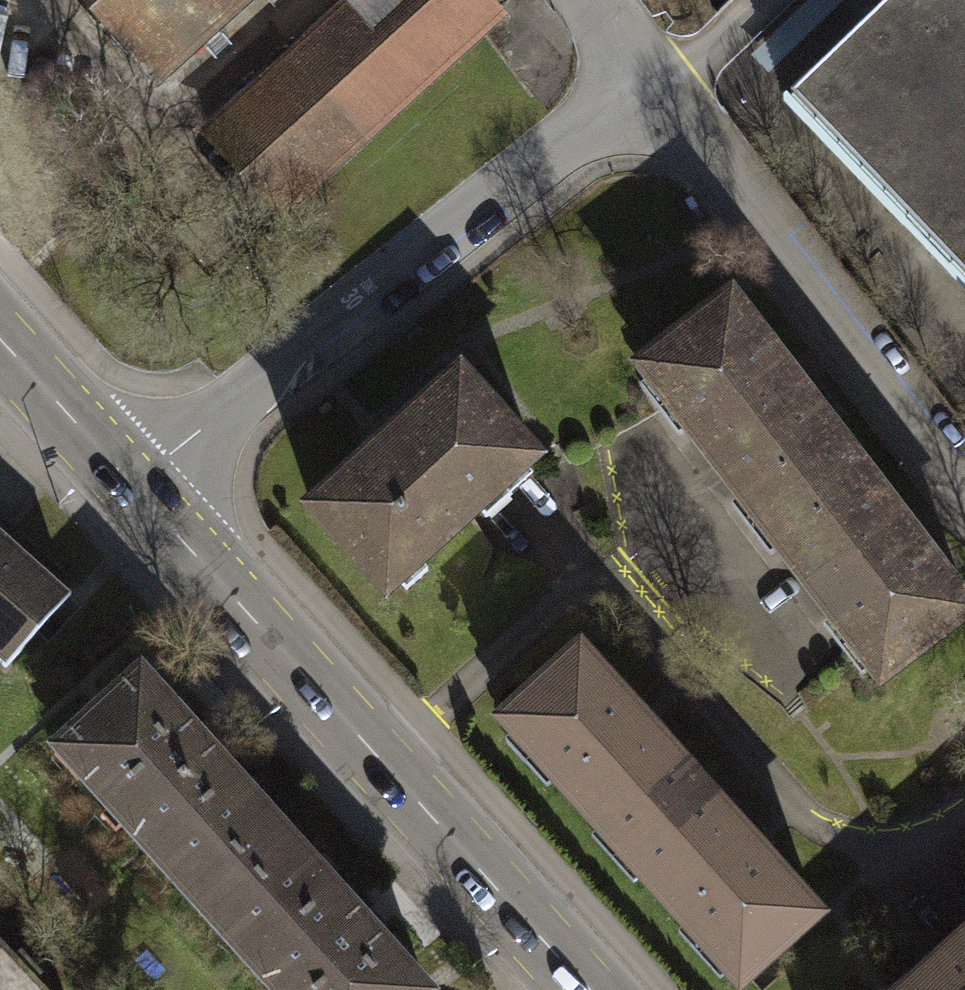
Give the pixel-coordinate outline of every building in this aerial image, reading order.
[(159,75),(240,0),(90,0),(159,75)] [(478,0),(363,0),(215,132),(282,207),(494,18),(478,0)] [(753,55),(768,70),(841,0),(810,0),(753,55)] [(790,96),(964,277),(964,0),(890,0),(790,96)] [(645,367),(765,523),(854,456),(735,299),(645,367)] [(530,456),(457,375),(313,506),(386,586),(530,456)] [(882,677),(964,614),(964,603),(854,456),(765,523),(882,677)] [(5,667),(69,596),(0,535),(0,662),(5,667)] [(701,782),(581,650),(506,718),(625,851),(701,782)] [(42,733),(195,902),(285,821),(132,652),(42,733)] [(816,910),(701,782),(625,851),(740,978),(816,910)] [(275,989),(439,989),(285,821),(195,902),(275,989)] [(0,940),(0,989),(47,989),(0,940)] [(911,989),(964,989),(964,942),(911,989)]
